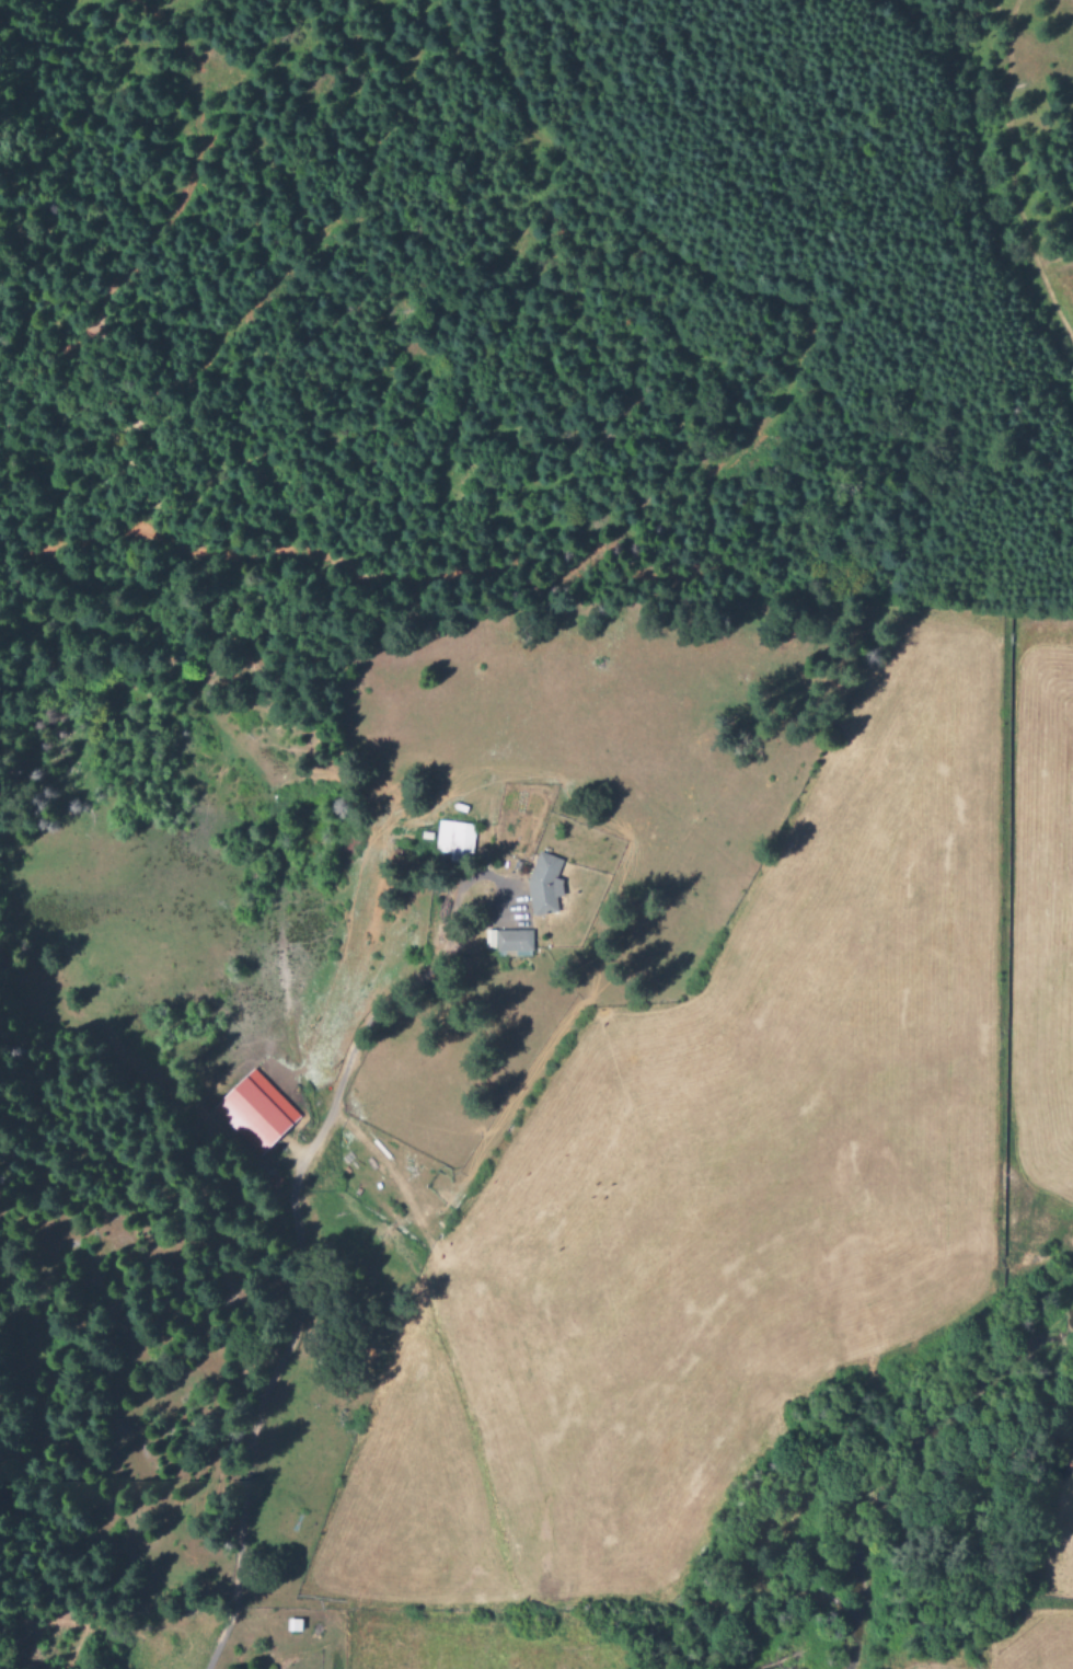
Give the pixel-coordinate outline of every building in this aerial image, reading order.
[(434,854),(471,856),(472,824),(436,822),(434,854)] [(524,883),(530,917),(554,913),(552,898),(558,897),(554,875),(559,860),(534,852),(524,883)] [(529,931),(482,932),(482,952),(512,951),(512,957),(530,957),(529,931)]
